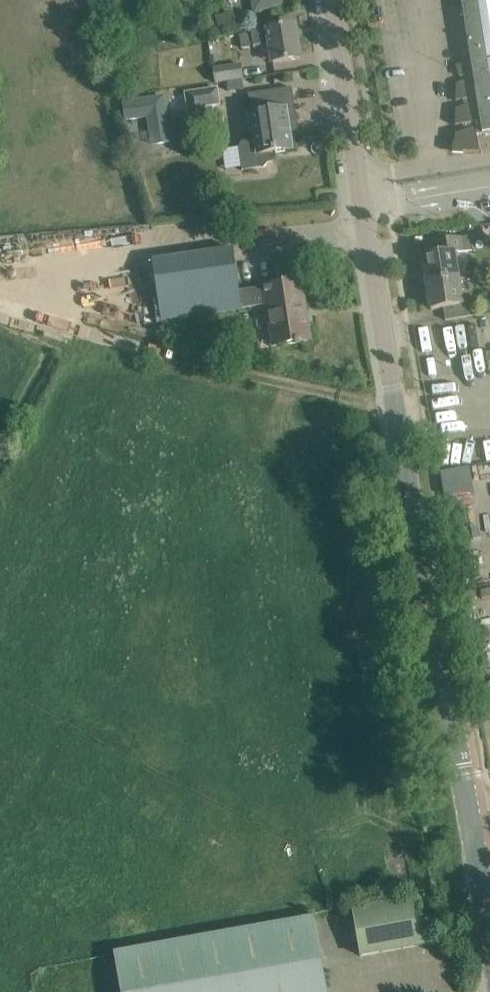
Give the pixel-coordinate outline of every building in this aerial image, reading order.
[(252,16),(284,5),(283,0),(250,0),(252,16)] [(455,152),(480,152),(477,135),(489,133),(489,0),(461,0),(465,21),(467,37),(472,63),(456,66),(456,67),(457,67),(465,65),(466,76),(467,80),(460,82),(457,84),(456,93),(456,101),(463,100),(464,106),(456,109),(456,126),(463,125),(464,132),(455,135),(455,152)] [(233,11),(216,16),(220,30),(237,25),(233,11)] [(272,63),(300,59),(295,25),(267,29),(267,30),(252,32),(254,47),(270,44),(272,63)] [(216,84),(244,80),(241,66),(214,70),(216,84)] [(268,163),(273,162),(271,153),(277,152),(276,151),(293,148),(290,132),(295,131),(294,122),(297,122),(292,88),(248,94),(251,113),(248,114),(251,132),(254,131),(255,138),(244,139),(239,146),(242,170),(265,167),(268,163)] [(186,93),(188,109),(220,105),(217,89),(186,93)] [(173,104),(131,110),(134,129),(156,126),(160,155),(180,152),(173,104)] [(425,271),(427,284),(459,279),(455,253),(463,252),(461,238),(433,243),(434,250),(417,253),(420,272),(425,271)] [(162,321),(267,305),(271,330),(277,329),(279,345),(296,343),(296,345),(301,344),(300,342),(310,341),(301,281),(264,286),(264,287),(239,291),(232,250),(153,262),(162,321)] [(446,320),(473,316),(471,303),(463,304),(459,279),(427,284),(431,310),(444,308),(446,320)] [(469,469),(442,473),(446,497),(473,492),(469,469)] [(352,909),(360,956),(382,952),(374,905),(352,909)] [(122,991),(327,991),(314,917),(115,952),(122,991)]
